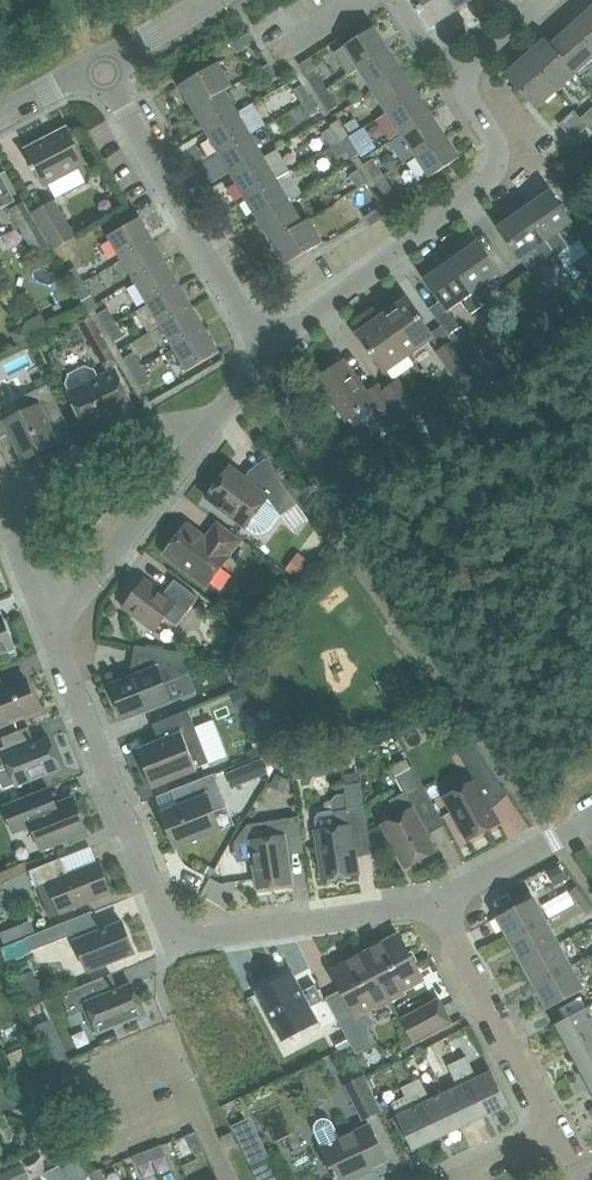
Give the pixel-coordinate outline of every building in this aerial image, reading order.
[(452,0),(413,0),(432,28),(459,9),(452,0)] [(459,9),(472,0),(452,0),(459,9)] [(589,12),(570,29),(591,54),(591,15),(589,12)] [(359,70),(389,51),(374,28),(335,54),(350,76),(359,70)] [(545,41),(576,75),(591,61),(591,54),(570,29),(551,46),(546,40),(545,41)] [(250,35),(232,46),(238,55),(255,43),(250,35)] [(545,41),(526,58),(557,93),(576,75),(545,41)] [(373,92),(403,72),(389,51),(359,70),(373,92)] [(537,111),(557,93),(526,58),(506,76),(537,111)] [(180,87),(194,110),(226,92),(233,88),(219,64),(180,87)] [(269,84),(278,79),(270,66),(261,71),(269,84)] [(388,114),(417,94),(403,72),(373,92),(388,114)] [(308,80),(319,96),(328,91),(317,74),(308,80)] [(294,92),(303,105),(312,99),(304,86),(294,92)] [(339,108),(328,91),(319,96),(330,114),(339,108)] [(207,132),(239,113),(226,92),(194,110),(207,132)] [(402,135),(432,116),(417,94),(388,114),(402,135)] [(312,99),(303,105),(311,117),(320,111),(312,99)] [(589,128),(591,125),(591,111),(582,120),(589,128)] [(568,119),(581,135),(588,128),(588,129),(589,128),(582,120),(575,112),(568,119)] [(252,136),(239,113),(207,132),(220,154),(252,136)] [(416,157),(446,137),(432,116),(402,135),(416,157)] [(574,141),(581,135),(568,119),(560,125),(574,141)] [(330,127),(332,130),(340,142),(342,145),(351,138),(340,121),(330,127)] [(356,121),(346,127),(352,136),(362,130),(356,121)] [(67,130),(27,151),(38,173),(44,186),(49,183),(78,168),(85,165),(67,130)] [(331,148),(340,142),(332,130),(323,135),(331,148)] [(252,136),(220,154),(233,177),(264,158),(252,136)] [(416,157),(417,159),(430,179),(460,159),(446,137),(416,157)] [(351,138),(342,145),(348,154),(349,154),(353,160),(362,154),(351,138)] [(348,154),(342,145),(340,142),(331,148),(339,160),(348,154)] [(278,150),(264,158),(233,177),(246,199),(278,180),(291,172),(278,150)] [(376,183),(385,177),(374,162),(365,168),(376,183)] [(368,184),(359,171),(351,177),(360,190),(368,184)] [(9,206),(16,202),(2,174),(0,175),(0,211),(9,206)] [(396,194),(385,177),(376,183),(387,200),(396,194)] [(259,221),(291,203),(278,180),(246,199),(259,221)] [(573,223),(551,192),(524,211),(558,257),(570,248),(559,233),(573,223)] [(25,202),(10,211),(38,259),(53,250),(25,202)] [(56,251),(76,239),(55,202),(34,215),(56,251)] [(291,203),(259,221),(272,243),(303,224),(291,203)] [(366,219),(372,227),(389,216),(383,207),(366,219)] [(520,260),(534,251),(546,266),(558,257),(546,242),(524,211),(498,229),(520,260)] [(109,238),(123,261),(155,242),(141,219),(109,238)] [(303,224),(272,243),(286,266),(324,244),(310,220),(303,224)] [(579,238),(591,257),(591,229),(579,238)] [(168,264),(155,242),(123,261),(136,283),(168,264)] [(499,274),(492,263),(478,244),(451,262),(473,293),(499,274)] [(483,308),(473,293),(451,262),(425,281),(447,311),(461,301),(471,317),(483,308)] [(149,305),(181,286),(168,264),(136,283),(149,305)] [(74,289),(84,283),(76,269),(66,275),(74,289)] [(533,271),(521,279),(538,304),(550,296),(533,271)] [(524,314),(538,304),(521,279),(507,289),(524,314)] [(100,309),(84,283),(74,289),(90,315),(100,309)] [(194,308),(181,286),(149,305),(162,327),(194,308)] [(383,317),(410,356),(435,339),(407,300),(383,317)] [(162,327),(175,350),(207,331),(194,308),(162,327)] [(107,329),(117,324),(109,310),(99,316),(107,329)] [(107,371),(118,363),(89,314),(77,322),(107,371)] [(386,373),(405,360),(410,356),(383,317),(358,335),(386,373)] [(446,331),(465,356),(471,364),(484,355),(478,346),(460,321),(446,331)] [(578,333),(570,321),(558,328),(566,340),(578,333)] [(125,337),(117,324),(107,329),(115,343),(125,337)] [(220,354),(207,331),(175,350),(188,373),(220,354)] [(453,344),(437,356),(458,383),(474,371),(453,344)] [(134,354),(125,360),(133,374),(143,368),(134,354)] [(388,425),(400,416),(384,392),(379,385),(367,394),(344,362),(318,380),(348,422),(373,404),(388,425)] [(116,371),(100,379),(95,370),(86,368),(69,376),(66,384),(71,393),(69,394),(87,431),(134,408),(116,371)] [(143,368),(133,374),(141,388),(151,382),(143,368)] [(399,382),(384,392),(400,416),(406,425),(421,414),(413,402),(399,382)] [(48,423),(63,416),(49,386),(21,399),(24,414),(6,423),(25,461),(59,444),(48,423)] [(486,390),(471,401),(478,411),(493,400),(486,390)] [(290,493),(276,474),(260,485),(251,472),(250,472),(250,473),(245,480),(231,469),(208,499),(246,528),(247,527),(253,533),(260,535),(267,533),(271,531),(282,517),(299,505),(290,493)] [(200,539),(202,536),(188,526),(166,556),(207,587),(231,556),(230,555),(240,542),(218,526),(205,543),(200,539)] [(264,555),(270,546),(262,540),(255,548),(264,555)] [(299,556),(287,571),(299,580),(310,565),(299,556)] [(287,597),(297,584),(285,576),(275,588),(287,597)] [(146,581),(124,610),(155,633),(165,619),(177,628),(199,599),(175,581),(165,595),(146,581)] [(197,611),(206,618),(211,611),(202,604),(197,611)] [(0,619),(0,655),(15,649),(2,618),(0,619)] [(249,651),(257,639),(248,632),(239,644),(233,652),(242,659),(249,651)] [(126,720),(170,702),(164,686),(190,676),(193,655),(161,650),(136,647),(131,679),(113,686),(126,720)] [(40,712),(27,680),(4,688),(0,677),(0,728),(40,712)] [(258,705),(251,688),(233,695),(240,712),(258,705)] [(153,789),(175,780),(197,771),(197,769),(210,764),(189,712),(154,726),(160,742),(138,751),(153,789)] [(36,744),(27,747),(21,731),(0,740),(0,786),(2,793),(17,786),(18,787),(40,778),(62,770),(50,738),(36,744)] [(476,749),(462,757),(476,782),(445,799),(468,841),(500,824),(493,810),(509,796),(476,749)] [(414,768),(412,769),(407,760),(391,770),(396,778),(405,794),(390,802),(399,818),(383,827),(406,869),(437,852),(425,829),(442,820),(414,768)] [(263,761),(228,774),(233,788),(269,774),(263,761)] [(343,777),(345,786),(348,811),(333,813),(333,811),(321,812),(318,815),(317,817),(316,819),(318,832),(317,833),(324,880),(359,875),(353,834),(369,831),(362,784),(360,774),(343,777)] [(189,803),(163,813),(177,849),(221,831),(214,814),(228,808),(215,775),(183,787),(189,803)] [(278,775),(272,786),(284,793),(290,781),(278,775)] [(73,798),(56,805),(44,810),(38,794),(5,807),(15,835),(34,827),(43,851),(87,834),(73,798)] [(252,842),(259,889),(292,884),(288,854),(303,851),(303,854),(305,854),(299,818),(266,823),(269,840),(252,842)] [(30,872),(37,889),(39,888),(51,919),(90,904),(112,895),(99,863),(69,875),(62,859),(30,872)] [(204,864),(200,871),(210,876),(214,869),(204,864)] [(560,866),(548,873),(554,886),(567,879),(560,866)] [(579,904),(586,899),(578,887),(570,893),(579,904)] [(498,918),(511,941),(547,922),(534,899),(498,918)] [(586,899),(579,904),(587,916),(591,912),(591,906),(586,899)] [(93,913),(71,921),(69,922),(77,941),(89,973),(135,955),(123,922),(100,931),(93,913)] [(511,941),(524,964),(559,945),(547,922),(511,941)] [(16,929),(2,935),(7,947),(21,941),(16,929)] [(399,936),(366,954),(392,1002),(406,994),(405,991),(424,981),(415,963),(417,962),(417,961),(414,962),(399,936)] [(524,964),(536,987),(571,967),(559,945),(524,964)] [(392,1002),(366,954),(332,972),(343,991),(327,1000),(347,1036),(352,1045),(357,1055),(377,1044),(361,1015),(376,1007),(377,1009),(392,1002)] [(571,967),(536,987),(549,1010),(584,991),(571,967)] [(293,972),(256,992),(284,1043),(320,1024),(312,1008),(324,1001),(316,986),(303,993),(293,972)] [(103,979),(62,995),(71,1017),(91,1010),(100,1034),(144,1016),(132,985),(110,994),(103,979)] [(440,1000),(402,1020),(416,1045),(453,1025),(440,1000)] [(570,1049),(591,1036),(591,1011),(590,1007),(557,1025),(570,1049)] [(347,1036),(334,1042),(339,1051),(352,1045),(347,1036)] [(582,1071),(591,1066),(591,1036),(570,1049),(582,1071)] [(363,1055),(357,1058),(361,1066),(367,1063),(363,1055)] [(467,1058),(458,1062),(484,1117),(508,1106),(492,1072),(478,1079),(467,1058)] [(484,1117),(458,1062),(449,1067),(459,1088),(445,1095),(461,1129),(484,1117)] [(582,1071),(591,1090),(591,1066),(582,1071)] [(365,1079),(349,1086),(365,1121),(381,1113),(365,1079)] [(438,1140),(461,1129),(445,1095),(431,1102),(421,1080),(411,1084),(438,1140)] [(438,1140),(411,1084),(402,1089),(412,1110),(398,1117),(403,1130),(414,1151),(438,1140)] [(330,1164),(338,1179),(353,1179),(360,1177),(359,1174),(386,1160),(371,1128),(342,1142),(333,1122),(328,1119),(323,1119),(318,1122),(315,1126),(316,1133),(330,1164)] [(250,1121),(233,1129),(241,1146),(258,1137),(250,1121)] [(197,1133),(187,1137),(196,1156),(206,1151),(197,1133)] [(232,1133),(221,1138),(227,1150),(238,1144),(232,1133)] [(163,1147),(135,1158),(139,1168),(167,1156),(163,1147)] [(46,1174),(48,1179),(87,1179),(77,1159),(46,1174)] [(252,1169),(258,1179),(279,1179),(269,1161),(252,1169)] [(0,1175),(0,1179),(30,1179),(23,1164),(0,1175)] [(92,1175),(94,1179),(108,1179),(104,1170),(92,1175)]
